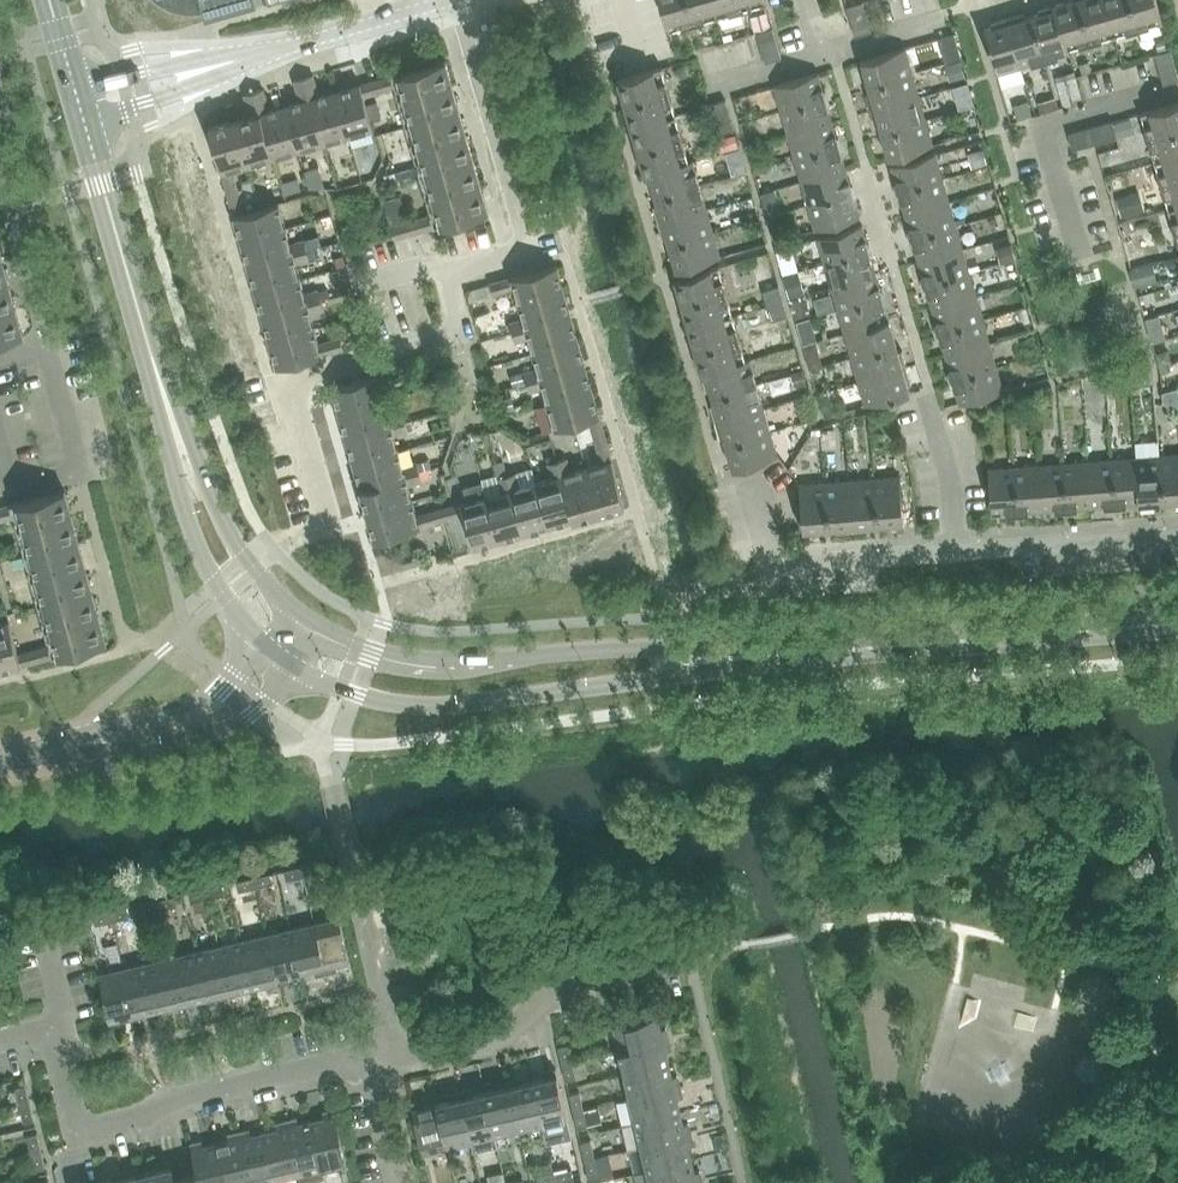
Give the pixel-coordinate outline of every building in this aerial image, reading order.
[(206,17),(257,2),(257,0),(156,0),(159,2),(162,4),(166,6),(169,8),(171,9),(177,10),(183,11),(188,12),(193,12),(199,12),(204,12),(206,17)] [(669,31),(717,17),(712,0),(660,0),(669,31)] [(765,3),(765,0),(712,0),(717,17),(765,3)] [(1054,5),(1067,49),(1068,49),(1114,36),(1104,0),(1071,0),(1054,5)] [(1114,36),(1163,22),(1156,0),(1104,0),(1114,36)] [(849,14),(865,10),(863,2),(847,7),(849,14)] [(1038,9),(1039,14),(1032,16),(1045,60),(1070,53),(1068,49),(1067,49),(1054,5),(1038,9)] [(851,22),(867,17),(865,10),(849,14),(851,22)] [(766,12),(751,16),(755,31),(770,26),(766,12)] [(1024,14),(1007,18),(1021,67),(1045,60),(1032,16),(1025,18),(1024,14)] [(853,29),(869,25),(867,17),(851,22),(853,29)] [(992,27),(984,30),(996,74),(1021,67),(1007,18),(991,23),(992,27)] [(869,25),(853,29),(855,37),(871,32),(869,25)] [(773,28),(759,31),(756,32),(759,40),(775,35),(773,28)] [(775,35),(759,40),(761,47),(777,43),(775,35)] [(1170,46),(1168,39),(1156,42),(1159,49),(1170,46)] [(763,54),(779,50),(777,43),(761,47),(763,54)] [(861,61),(868,86),(913,73),(905,48),(861,61)] [(779,50),(763,54),(765,62),(781,57),(779,50)] [(1155,54),(1157,62),(1173,57),(1171,50),(1155,54)] [(1097,79),(1111,75),(1106,56),(1092,59),(1097,79)] [(1157,62),(1159,69),(1175,65),(1173,57),(1157,62)] [(386,89),(401,85),(412,124),(459,111),(445,60),(383,78),(386,89)] [(960,61),(946,65),(950,79),(965,75),(960,61)] [(1088,61),(1080,64),(1082,73),(1090,71),(1088,61)] [(1161,77),(1177,72),(1175,65),(1159,69),(1161,77)] [(631,128),(676,115),(662,67),(617,80),(631,128)] [(1161,77),(1163,84),(1177,80),(1177,75),(1177,72),(1161,77)] [(774,86),(781,110),(825,98),(818,73),(774,86)] [(913,73),(868,86),(870,93),(866,94),(871,111),(919,96),(913,73)] [(303,77),(308,92),(317,89),(313,74),(303,77)] [(1076,75),(1056,81),(1064,106),(1083,100),(1076,77),(1076,75)] [(308,92),(303,77),(294,80),(298,94),(308,92)] [(386,89),(383,78),(334,91),(347,136),(373,128),(370,118),(366,105),(364,95),(386,89)] [(254,91),(258,106),(267,103),(263,89),(254,91)] [(968,89),(956,93),(959,106),(973,102),(969,89),(968,89)] [(258,106),(254,91),(244,94),(249,108),(258,106)] [(310,98),(322,143),(347,136),(334,91),(310,98)] [(919,96),(871,111),(875,127),(879,126),(881,133),(926,120),(919,96)] [(1054,97),(1038,102),(1042,113),(1058,108),(1054,97)] [(310,98),(285,106),(297,150),(322,143),(310,98)] [(788,134),(832,121),(825,98),(781,110),(788,134)] [(711,112),(728,107),(726,99),(709,104),(711,112)] [(1028,101),(1014,106),(1018,118),(1032,114),(1028,101)] [(378,102),(366,105),(370,118),(381,115),(378,102)] [(1155,161),(1177,155),(1177,103),(1141,113),(1155,161)] [(272,157),(297,150),(285,106),(260,113),(272,157)] [(728,107),(711,112),(713,119),(730,114),(728,107)] [(420,176),(474,160),(459,111),(412,124),(424,163),(417,165),(420,176)] [(260,113),(235,120),(248,164),(272,157),(260,113)] [(713,119),(716,126),(732,122),(730,114),(713,119)] [(644,175),(689,162),(689,161),(676,115),(631,128),(644,175)] [(1129,116),(1113,121),(1117,137),(1133,133),(1129,116)] [(248,164),(235,120),(209,127),(222,172),(248,164)] [(881,133),(888,158),(933,145),(926,120),(881,133)] [(794,157),(839,145),(832,121),(788,134),(794,157)] [(1105,123),(1110,139),(1117,137),(1113,121),(1105,123)] [(716,126),(718,134),(734,129),(732,122),(716,126)] [(1098,125),(1102,141),(1110,139),(1105,123),(1098,125)] [(1090,127),(1095,143),(1102,141),(1098,125),(1090,127)] [(1090,127),(1083,129),(1087,145),(1095,143),(1090,127)] [(1075,131),(1080,148),(1087,145),(1083,129),(1075,131)] [(1075,131),(1068,133),(1073,150),(1080,148),(1075,131)] [(839,145),(794,157),(801,181),(846,168),(839,145)] [(983,149),(968,153),(972,168),(987,163),(983,149)] [(943,178),(936,153),(891,166),(898,190),(943,178)] [(1155,161),(1168,209),(1177,206),(1177,155),(1155,161)] [(474,160),(420,176),(423,187),(430,185),(438,213),(420,219),(423,230),(488,211),(474,160)] [(655,197),(700,185),(693,160),(689,161),(689,162),(644,175),(649,192),(653,190),(655,197)] [(319,166),(305,170),(310,187),(325,188),(319,166)] [(415,167),(399,171),(402,181),(417,176),(415,167)] [(808,205),(852,192),(846,168),(801,181),(808,205)] [(238,189),(234,176),(224,179),(228,193),(238,191),(238,189)] [(297,178),(282,183),(285,195),(301,190),(297,178)] [(943,178),(898,190),(905,214),(949,201),(943,178)] [(244,187),(238,189),(238,191),(241,201),(242,206),(244,212),(259,208),(251,180),(243,183),(244,187)] [(658,222),(707,208),(700,185),(655,197),(657,204),(653,206),(658,222)] [(259,208),(244,212),(242,206),(241,201),(238,191),(228,193),(242,241),(286,228),(278,203),(259,208)] [(808,205),(815,229),(859,217),(852,192),(808,205)] [(1139,192),(1118,198),(1123,216),(1144,209),(1139,192)] [(401,197),(384,201),(392,226),(406,223),(409,222),(401,197)] [(911,237),(956,225),(949,201),(905,214),(911,237)] [(1168,209),(1177,244),(1177,206),(1168,209)] [(669,245),(713,232),(707,208),(658,222),(663,239),(667,237),(669,245)] [(985,217),(989,232),(1008,226),(1003,211),(985,217)] [(779,214),(767,218),(771,231),(782,228),(779,214)] [(406,223),(409,234),(423,230),(420,219),(410,221),(409,222),(406,223)] [(409,234),(406,223),(392,226),(391,227),(395,238),(409,234)] [(817,238),(824,263),(869,250),(862,225),(817,238)] [(918,261),(963,248),(956,225),(911,237),(918,261)] [(249,266),(307,249),(304,240),(290,244),(286,228),(242,241),(249,266)] [(669,245),(676,269),(721,257),(713,232),(669,245)] [(1012,245),(1001,248),(1005,262),(1016,259),(1012,245)] [(925,284),(970,272),(963,248),(918,261),(925,284)] [(256,291),(300,278),(296,263),(310,259),(307,249),(249,266),(256,291)] [(9,284),(0,250),(0,287),(9,284)] [(876,273),(869,250),(824,263),(831,286),(876,273)] [(1143,251),(1130,254),(1133,264),(1146,260),(1143,251)] [(493,293),(515,287),(519,303),(563,290),(556,264),(490,283),(493,293)] [(1153,264),(1132,270),(1137,287),(1158,281),(1153,264)] [(674,279),(688,327),(733,314),(719,266),(674,279)] [(798,272),(784,276),(790,298),(805,294),(798,272)] [(932,308),(976,295),(970,272),(925,284),(932,308)] [(838,310),(882,297),(876,273),(831,286),(838,310)] [(263,316),(321,299),(319,290),(305,294),(300,278),(256,291),(263,316)] [(23,335),(9,284),(0,287),(0,342),(23,335)] [(765,298),(781,293),(779,285),(762,290),(765,298)] [(571,315),(563,290),(519,303),(524,319),(510,323),(512,332),(571,315)] [(781,293),(765,298),(767,305),(783,300),(781,293)] [(805,294),(790,298),(795,317),(812,312),(806,293),(805,294)] [(479,301),(483,315),(510,308),(506,294),(479,301)] [(976,295),(932,308),(938,332),(983,319),(976,295)] [(844,333),(889,320),(882,297),(838,310),(844,333)] [(270,341),(314,328),(310,313),(324,309),(321,299),(263,316),(270,341)] [(769,313),(785,308),(783,300),(767,305),(769,313)] [(785,308),(769,313),(771,320),(787,316),(785,308)] [(688,327),(695,351),(701,374),(746,361),(746,360),(733,314),(688,327)] [(534,353),(578,340),(571,315),(512,332),(515,341),(529,337),(534,353)] [(1160,315),(1147,318),(1151,332),(1153,342),(1166,339),(1160,315)] [(983,319),(938,332),(945,355),(990,342),(983,319)] [(851,357),(896,344),(889,320),(844,333),(851,357)] [(270,341),(278,367),(322,354),(314,328),(270,341)] [(326,342),(329,352),(343,348),(340,338),(326,342)] [(578,340),(534,353),(538,369),(524,373),(527,382),(585,365),(578,340)] [(817,341),(803,345),(805,351),(810,369),(823,365),(817,341)] [(990,342),(945,355),(952,379),(996,366),(990,342)] [(896,344),(851,357),(858,380),(907,366),(902,350),(898,351),(896,344)] [(1168,349),(1156,353),(1159,365),(1172,361),(1168,349)] [(712,397),(757,384),(750,359),(746,360),(746,361),(701,374),(706,391),(710,389),(712,397)] [(1144,361),(1130,364),(1132,377),(1146,375),(1144,361)] [(585,365),(527,382),(528,387),(529,391),(543,387),(548,403),(592,390),(585,365)] [(858,380),(865,405),(910,392),(907,384),(912,383),(907,366),(858,380)] [(952,379),(959,404),(1004,391),(996,366),(952,379)] [(398,368),(383,372),(386,382),(401,378),(398,368)] [(807,384),(803,371),(793,374),(797,387),(807,384)] [(518,384),(527,382),(524,373),(511,376),(514,386),(518,384)] [(332,387),(340,413),(384,400),(377,374),(332,387)] [(757,384),(712,397),(714,404),(710,405),(715,421),(764,407),(757,384)] [(1177,412),(1177,387),(1162,391),(1163,402),(1177,412)] [(595,441),(605,438),(592,390),(548,403),(555,429),(589,419),(595,441)] [(800,397),(796,398),(798,407),(811,403),(812,403),(810,394),(800,397)] [(511,397),(501,400),(504,411),(514,408),(511,397)] [(347,438),(405,421),(403,412),(388,416),(384,400),(340,413),(347,438)] [(837,402),(821,407),(824,417),(840,412),(837,402)] [(726,444),(770,431),(764,407),(715,421),(720,438),(724,437),(726,444)] [(412,420),(405,422),(408,430),(414,428),(412,420)] [(354,463),(398,450),(394,434),(408,430),(405,422),(405,421),(347,438),(354,463)] [(777,456),(770,431),(726,444),(733,469),(777,456)] [(884,434),(873,434),(874,447),(885,447),(884,434)] [(605,438),(595,441),(600,456),(610,453),(605,438)] [(361,488),(419,471),(417,462),(403,466),(398,450),(354,463),(361,488)] [(1160,455),(1164,501),(1171,500),(1171,505),(1177,504),(1177,453),(1160,455)] [(1164,501),(1160,455),(1136,456),(1139,503),(1164,501)] [(1111,458),(1115,505),(1139,503),(1136,456),(1111,458)] [(429,458),(417,462),(419,471),(429,468),(432,467),(429,458)] [(598,511),(586,467),(570,472),(566,458),(557,460),(574,519),(598,511)] [(1087,460),(1091,507),(1115,505),(1111,458),(1087,460)] [(574,519),(557,460),(548,463),(552,477),(536,481),(549,526),(574,519)] [(598,511),(624,504),(612,460),(586,467),(598,511)] [(1091,507),(1087,460),(1063,462),(1066,509),(1091,507)] [(1066,509),(1063,462),(1038,464),(1042,511),(1066,509)] [(504,464),(495,466),(497,475),(498,476),(507,473),(504,464)] [(1017,513),(1042,511),(1038,464),(1014,466),(1017,513)] [(1017,513),(1014,466),(988,468),(992,515),(1017,513)] [(368,513),(412,500),(408,484),(422,480),(419,471),(361,488),(368,513)] [(549,526),(536,481),(520,486),(516,472),(507,475),(524,533),(549,526)] [(524,533),(507,475),(498,477),(502,491),(486,496),(499,540),(524,533)] [(900,475),(874,478),(877,524),(903,522),(900,475)] [(849,479),(853,530),(871,529),(870,524),(877,524),(874,478),(849,479)] [(825,481),(828,528),(836,527),(836,531),(853,530),(849,479),(825,481)] [(825,481),(799,483),(803,530),(828,528),(825,481)] [(25,556),(79,541),(65,490),(11,504),(14,516),(21,514),(29,543),(22,545),(25,556)] [(499,540),(486,496),(460,503),(463,513),(473,547),(499,540)] [(417,516),(412,500),(368,513),(375,538),(420,526),(417,516)] [(456,504),(453,505),(456,515),(459,514),(463,513),(460,503),(456,504)] [(11,504),(3,507),(0,507),(0,514),(1,519),(14,516),(11,504)] [(439,509),(441,520),(456,515),(453,505),(439,509)] [(441,520),(439,509),(424,514),(427,524),(441,520)] [(427,524),(424,514),(420,515),(417,516),(420,526),(423,525),(427,524)] [(35,564),(45,604),(92,591),(79,541),(25,556),(27,565),(28,566),(35,564)] [(25,556),(12,559),(14,568),(27,565),(25,556)] [(12,599),(21,627),(47,619),(38,590),(12,599)] [(106,642),(99,614),(92,591),(45,604),(56,643),(49,645),(52,657),(106,642)] [(21,665),(9,621),(0,623),(0,671),(21,665)] [(52,657),(49,645),(37,649),(40,660),(52,657)] [(40,660),(37,649),(25,652),(28,663),(40,660)] [(301,865),(303,876),(321,872),(318,861),(301,865)] [(303,876),(301,865),(284,869),(286,880),(303,876)] [(253,876),(256,887),(273,883),(270,872),(253,876)] [(256,887),(253,876),(236,880),(239,891),(256,887)] [(206,888),(208,898),(225,894),(223,884),(206,888)] [(208,898),(206,888),(189,892),(191,902),(208,898)] [(158,899),(161,909),(178,905),(175,895),(158,899)] [(161,909),(158,899),(141,903),(143,913),(161,909)] [(110,910),(113,920),(130,916),(127,906),(110,910)] [(113,920),(110,910),(93,914),(96,924),(113,920)] [(340,917),(315,923),(326,972),(337,970),(336,964),(350,961),(340,917)] [(326,972),(315,923),(291,928),(301,972),(314,969),(316,975),(326,972)] [(267,934),(279,983),(290,981),(288,975),(301,972),(291,928),(267,934)] [(243,939),(254,983),(267,980),(268,986),(279,983),(267,934),(243,939)] [(219,945),(231,995),(242,992),(241,986),(254,983),(243,939),(219,945)] [(196,951),(206,995),(219,991),(220,997),(231,995),(219,945),(196,951)] [(172,956),(183,1006),(194,1003),(193,997),(206,995),(196,951),(172,956)] [(136,1017),(124,968),(121,956),(96,961),(110,1017),(123,1014),(125,1020),(136,1017)] [(148,962),(158,1006),(171,1003),(172,1008),(183,1006),(172,956),(148,962)] [(148,962),(124,968),(136,1017),(147,1014),(145,1009),(158,1006),(148,962)] [(614,1025),(619,1050),(669,1038),(666,1027),(661,1028),(657,1015),(614,1025)] [(625,1073),(669,1063),(666,1050),(671,1049),(669,1038),(619,1050),(625,1073)] [(562,1063),(572,1061),(568,1044),(558,1046),(562,1063)] [(572,1061),(562,1063),(566,1080),(576,1078),(572,1061)] [(631,1098),(680,1086),(677,1075),(672,1076),(669,1063),(625,1073),(631,1098)] [(546,1077),(533,1080),(543,1124),(568,1118),(556,1069),(544,1072),(546,1077)] [(543,1124),(533,1080),(520,1083),(518,1078),(508,1080),(519,1130),(543,1124)] [(519,1130),(508,1080),(497,1083),(498,1088),(485,1091),(495,1135),(519,1130)] [(20,1104),(30,1102),(26,1085),(16,1087),(20,1104)] [(680,1086),(631,1098),(636,1121),(680,1111),(677,1098),(683,1097),(680,1086)] [(495,1135),(485,1091),(472,1094),(471,1089),(460,1091),(471,1141),(495,1135)] [(471,1141),(460,1091),(449,1094),(450,1099),(437,1102),(448,1146),(471,1141)] [(573,1111),(584,1109),(580,1092),(569,1094),(573,1111)] [(437,1102),(424,1105),(423,1100),(411,1103),(423,1152),(448,1146),(437,1102)] [(30,1102),(20,1104),(24,1121),(34,1119),(30,1102)] [(325,1117),(312,1120),(322,1164),(347,1158),(335,1109),(323,1111),(325,1117)] [(584,1109),(573,1111),(577,1128),(588,1126),(584,1109)] [(642,1145),(691,1133),(689,1123),(683,1124),(680,1111),(636,1121),(642,1145)] [(286,1120),(298,1170),(301,1182),(304,1182),(325,1178),(322,1164),(312,1120),(299,1123),(297,1117),(286,1120)] [(277,1128),(264,1131),(274,1175),(298,1170),(286,1120),(276,1123),(277,1128)] [(239,1131),(251,1182),(276,1182),(274,1175),(264,1131),(251,1134),(250,1129),(239,1131)] [(216,1143),(226,1182),(251,1182),(239,1131),(228,1134),(229,1140),(216,1143)] [(31,1152),(41,1150),(37,1132),(27,1135),(31,1152)] [(648,1169),(691,1159),(688,1146),(694,1144),(691,1133),(642,1145),(648,1169)] [(585,1159),(595,1156),(591,1139),(581,1142),(585,1159)] [(147,1171),(150,1182),(226,1182),(216,1143),(203,1146),(202,1140),(190,1143),(197,1172),(190,1174),(182,1176),(175,1177),(171,1160),(159,1162),(160,1168),(147,1171)] [(41,1150),(31,1152),(35,1169),(45,1167),(41,1150)] [(542,1172),(574,1167),(572,1154),(540,1159),(542,1172)] [(595,1156),(585,1159),(589,1176),(599,1173),(595,1156)] [(703,1181),(700,1170),(694,1172),(691,1159),(648,1169),(651,1182),(695,1182),(703,1181)] [(554,1172),(557,1182),(574,1178),(571,1168),(554,1172)] [(122,1171),(125,1182),(150,1182),(147,1171),(134,1174),(133,1169),(122,1171)] [(100,1182),(125,1182),(122,1171),(111,1174),(113,1179),(100,1182)] [(487,1175),(489,1182),(506,1182),(504,1171),(487,1175)] [(554,1172),(537,1176),(539,1182),(553,1182),(557,1182),(554,1172)]
